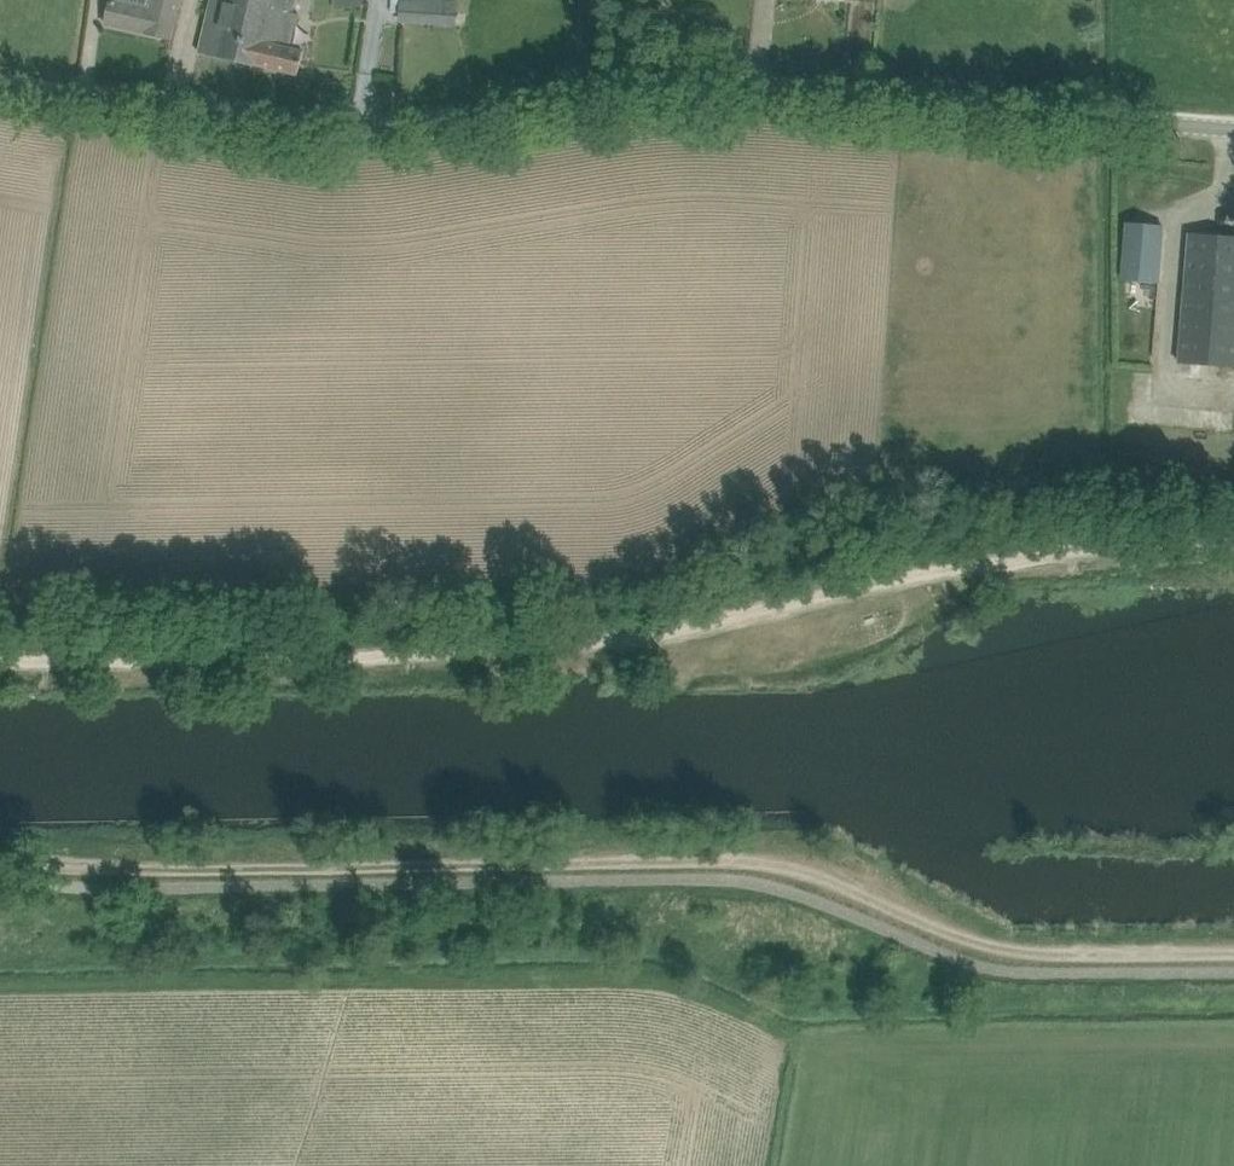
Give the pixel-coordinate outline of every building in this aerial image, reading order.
[(106,23),(147,32),(146,33),(171,39),(180,0),(111,0),(106,23)] [(199,52),(257,66),(262,45),(245,41),(254,0),(211,0),(204,29),(199,52)] [(245,41),(262,45),(257,66),(298,75),(304,52),(290,48),(299,15),(292,13),(295,0),(254,0),(245,41)] [(399,22),(455,26),(456,13),(457,0),(401,0),(399,22)] [(1126,222),(1121,280),(1159,282),(1164,225),(1126,222)] [(1179,362),(1233,367),(1233,238),(1189,234),(1179,362)]
